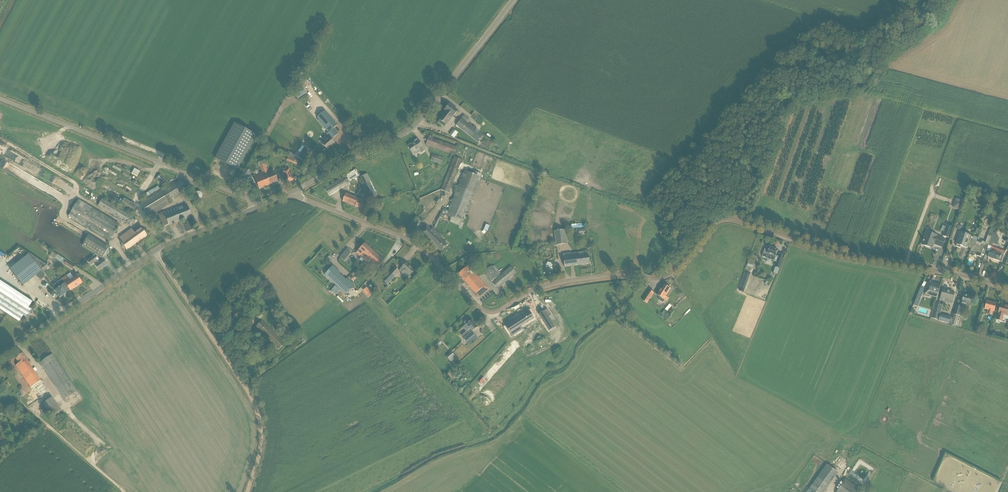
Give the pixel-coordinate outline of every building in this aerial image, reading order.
[(300,92),(296,95),(298,98),(305,93),(302,88),(299,90),(300,92)] [(449,104),(444,110),(453,117),(458,111),(449,104)] [(440,120),(438,123),(444,127),(446,125),(445,124),(452,116),(453,117),(444,110),(445,111),(444,112),(442,115),(443,115),(440,120)] [(326,134),(329,137),(326,139),(327,140),(322,144),(327,150),(334,143),(331,140),(338,134),(333,128),(337,125),(325,111),(317,118),(329,132),(326,134)] [(456,125),(478,142),(483,136),(461,118),(456,125)] [(256,135),(234,123),(215,158),(237,170),(256,135)] [(426,145),(453,155),(457,148),(429,137),(426,145)] [(407,146),(413,155),(420,151),(421,153),(425,150),(418,140),(413,144),(412,142),(407,146)] [(305,147),(298,157),(305,162),(312,151),(305,147)] [(430,161),(441,164),(443,158),(433,155),(430,161)] [(441,190),(449,193),(462,160),(454,157),(441,190)] [(254,176),(259,189),(278,181),(274,172),(268,175),(263,161),(258,163),(262,173),(254,176)] [(293,180),(289,169),(287,170),(286,168),(283,169),(283,171),(287,182),(293,180)] [(465,171),(464,171),(446,215),(463,222),(481,177),(482,174),(473,171),(473,172),(466,169),(465,171)] [(377,196),(367,174),(361,177),(364,185),(362,186),(369,200),(377,196)] [(324,189),(329,196),(350,183),(346,175),(324,189)] [(139,202),(148,217),(173,202),(172,200),(183,193),(184,193),(186,192),(186,191),(187,190),(180,179),(161,191),(160,190),(139,202)] [(342,201),(364,210),(366,205),(365,205),(367,201),(362,199),(362,200),(346,194),(342,201)] [(134,208),(135,206),(121,197),(117,203),(134,214),(137,210),(134,208)] [(98,206),(128,224),(129,225),(132,220),(134,221),(135,219),(102,199),(98,206)] [(69,216),(109,241),(119,225),(78,200),(69,216)] [(158,214),(163,227),(192,216),(187,204),(178,208),(177,207),(158,214)] [(419,233),(429,242),(430,242),(441,252),(447,245),(437,236),(439,234),(432,228),(431,230),(426,225),(419,233)] [(949,239),(953,228),(946,225),(943,236),(949,239)] [(122,242),(121,243),(127,250),(147,235),(140,226),(133,231),(131,229),(119,238),(122,242)] [(554,231),(556,246),(567,244),(565,230),(554,231)] [(957,242),(956,246),(960,248),(961,246),(966,248),(966,247),(969,248),(971,248),(970,251),(972,245),(975,246),(977,241),(972,240),(973,236),(965,233),(961,232),(959,238),(957,242)] [(942,247),(945,239),(937,236),(937,235),(932,234),(931,237),(925,235),(923,240),(923,241),(922,245),(932,249),(934,243),(937,244),(936,245),(942,247)] [(82,246),(96,254),(98,250),(105,254),(109,248),(89,235),(82,246)] [(971,251),(970,252),(975,254),(974,255),(980,257),(983,250),(986,251),(988,245),(988,246),(991,237),(988,235),(985,242),(982,241),(981,243),(977,241),(975,246),(972,245),(970,251),(971,251)] [(384,261),(365,243),(356,253),(361,257),(363,255),(366,258),(364,260),(367,263),(369,260),(374,265),(372,268),(375,271),(380,265),(384,261)] [(767,259),(771,260),(777,262),(773,273),(777,274),(779,268),(780,268),(783,259),(776,256),(778,250),(770,247),(769,250),(765,249),(762,257),(767,259)] [(991,247),(990,252),(988,257),(1002,262),(1005,251),(991,247)] [(98,250),(96,254),(102,258),(105,254),(98,250)] [(571,253),(562,254),(564,267),(589,264),(587,250),(582,251),(582,252),(583,255),(579,255),(578,252),(571,253)] [(55,259),(55,258),(73,270),(75,266),(52,251),(49,256),(55,259)] [(29,254),(10,269),(23,286),(37,275),(41,279),(46,276),(36,264),(35,262),(29,254)] [(94,264),(99,271),(107,264),(103,259),(99,262),(98,260),(96,261),(93,257),(87,261),(90,266),(94,264)] [(399,270),(402,272),(403,271),(409,276),(414,270),(406,263),(399,270)] [(354,285),(347,279),(346,280),(342,276),(342,277),(338,274),(340,272),(332,265),(324,275),(345,294),(354,285)] [(459,274),(476,294),(476,293),(479,297),(488,289),(468,266),(459,274)] [(481,271),(497,289),(516,273),(510,267),(492,282),(491,282),(499,275),(491,266),(487,269),(485,267),(481,271)] [(383,280),(387,284),(399,271),(395,267),(383,280)] [(739,287),(738,290),(743,292),(744,289),(750,274),(745,272),(739,287)] [(70,291),(82,283),(75,273),(71,275),(70,273),(62,278),(63,279),(62,279),(67,285),(66,285),(68,288),(70,291)] [(56,283),(53,286),(56,290),(55,290),(60,298),(63,295),(64,296),(67,295),(66,294),(67,293),(65,290),(68,288),(66,285),(67,285),(62,279),(56,283)] [(0,281),(0,310),(19,322),(23,316),(26,318),(32,310),(29,308),(33,302),(0,281)] [(937,298),(939,289),(941,285),(936,284),(936,285),(928,282),(924,295),(937,298)] [(666,296),(671,289),(668,286),(666,284),(665,285),(664,284),(662,287),(661,287),(660,289),(661,290),(657,295),(666,301),(668,298),(666,296)] [(335,294),(338,290),(334,286),(330,290),(335,294)] [(366,287),(363,290),(368,296),(372,294),(366,287)] [(943,289),(940,300),(953,304),(955,297),(954,296),(955,293),(943,289)] [(643,301),(646,303),(654,292),(650,290),(643,301)] [(965,309),(969,309),(970,304),(972,297),(968,296),(968,295),(965,294),(965,295),(964,295),(962,300),(961,305),(966,306),(965,309)] [(988,310),(987,313),(992,315),(993,311),(994,311),(995,308),(996,303),(987,301),(986,306),(985,309),(988,310)] [(931,318),(938,320),(942,305),(935,303),(931,318)] [(1002,321),(1004,314),(1007,315),(1007,306),(1001,304),(998,313),(999,313),(997,320),(1002,321)] [(954,314),(960,316),(962,307),(956,305),(954,314)] [(544,310),(538,314),(549,331),(550,331),(549,331),(555,327),(549,317),(551,316),(547,309),(545,311),(544,310)] [(511,323),(505,327),(511,336),(517,333),(516,330),(529,321),(533,319),(534,318),(529,311),(517,319),(511,323)] [(940,314),(938,321),(949,324),(951,317),(940,314)] [(465,325),(463,327),(469,334),(463,339),(467,343),(476,336),(472,332),(472,331),(472,332),(477,327),(471,320),(469,321),(467,319),(463,322),(465,325)] [(280,329),(285,333),(286,332),(289,334),(291,332),(284,325),(280,329)] [(446,356),(451,362),(456,357),(451,352),(446,356)] [(46,388),(25,357),(22,353),(15,358),(19,363),(16,365),(18,369),(33,391),(30,393),(34,398),(26,403),(29,407),(39,400),(36,395),(46,388)] [(39,363),(42,367),(64,400),(77,391),(52,354),(39,363)] [(42,404),(51,416),(60,411),(52,397),(42,404)] [(845,479),(836,491),(863,491),(845,479)]
